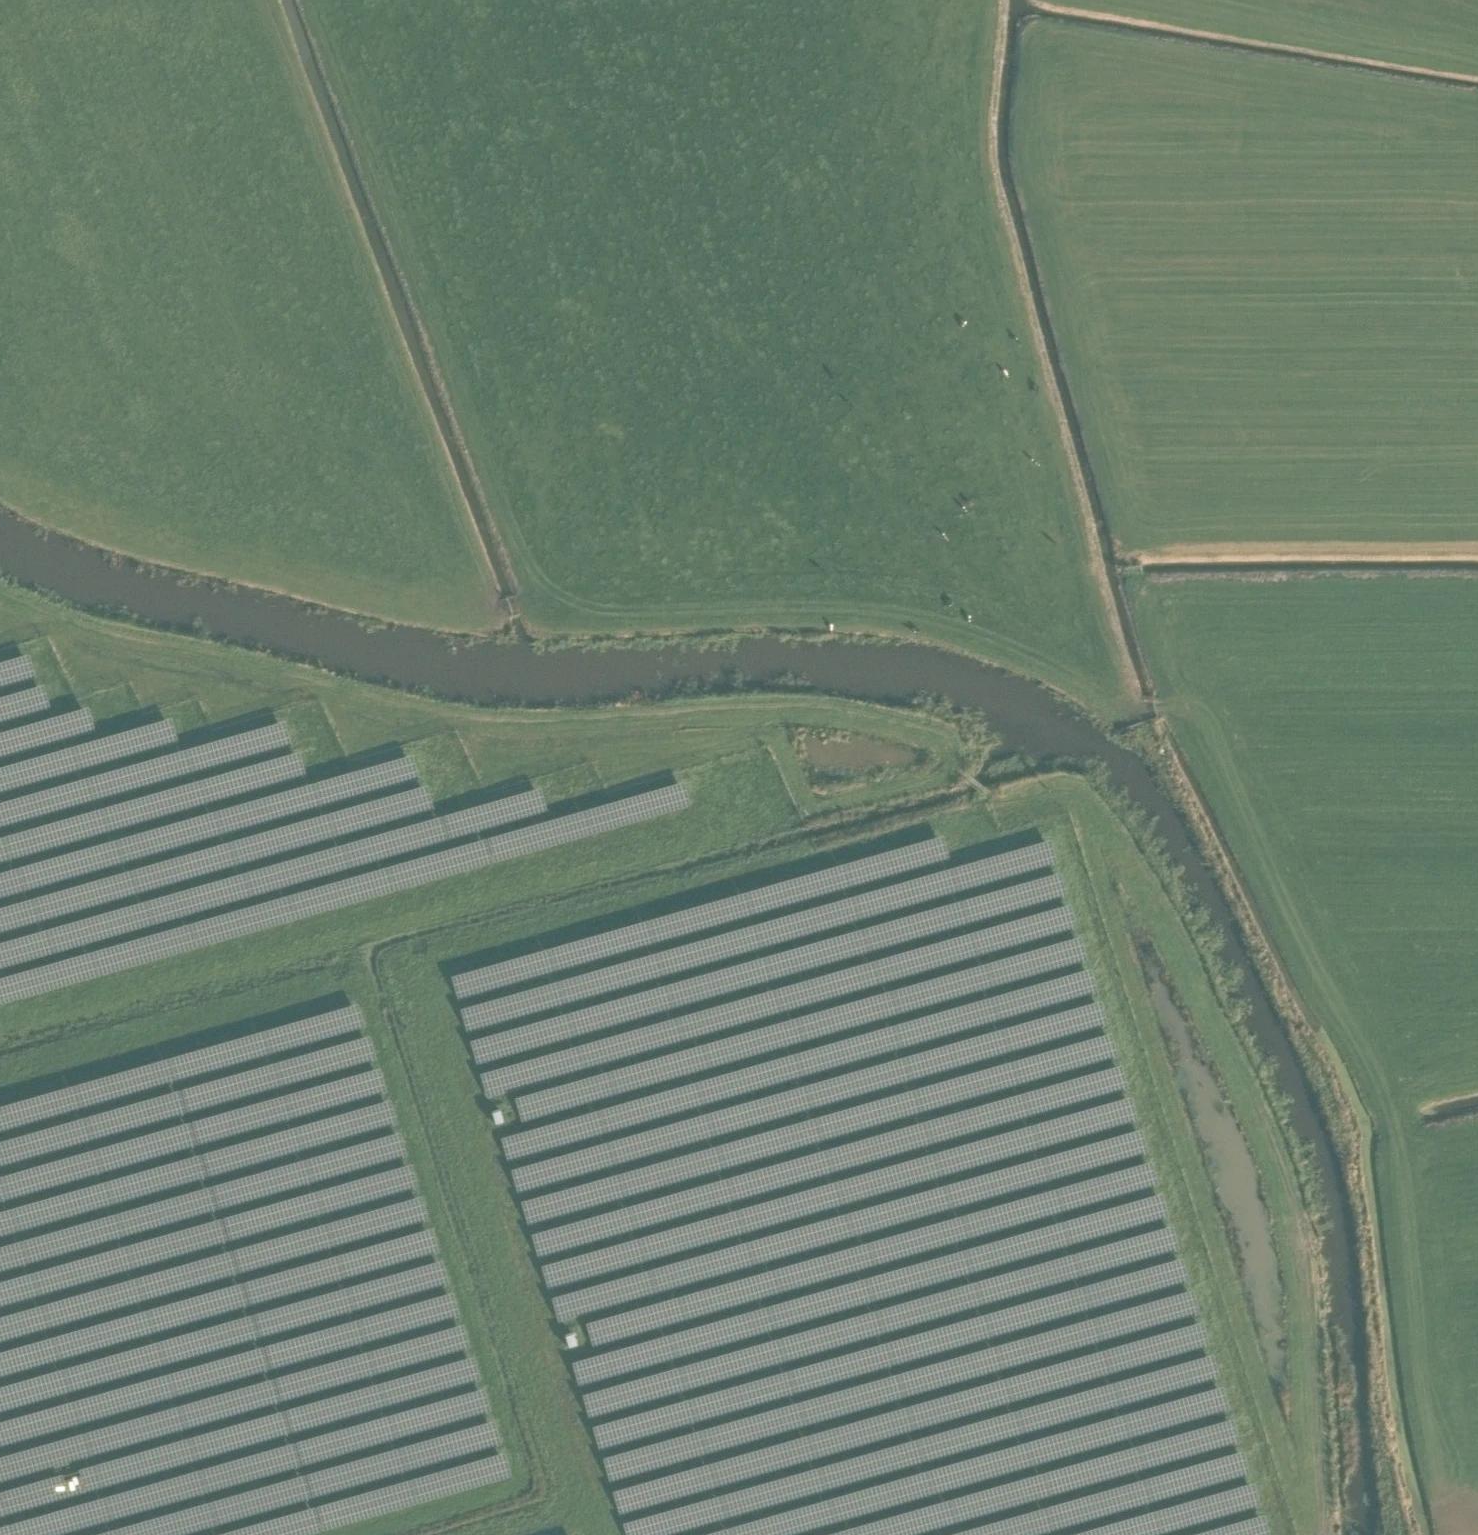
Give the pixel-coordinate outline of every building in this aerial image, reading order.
[(500,1108),(491,1111),(495,1123),(503,1120),(500,1108)] [(573,1331),(565,1334),(568,1346),(577,1343),(573,1331)]
